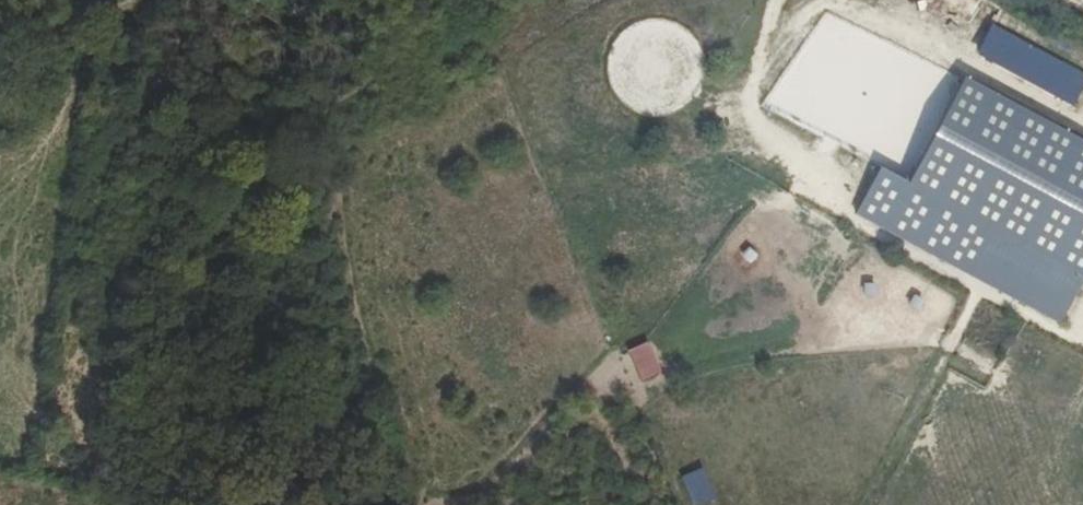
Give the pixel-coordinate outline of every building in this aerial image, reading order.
[(994,27),(978,58),(1075,105),(1082,88),(1082,69),(994,27)] [(963,72),(905,180),(877,165),(853,210),(1056,320),(1078,279),(1082,282),(1082,137),(963,72)]
